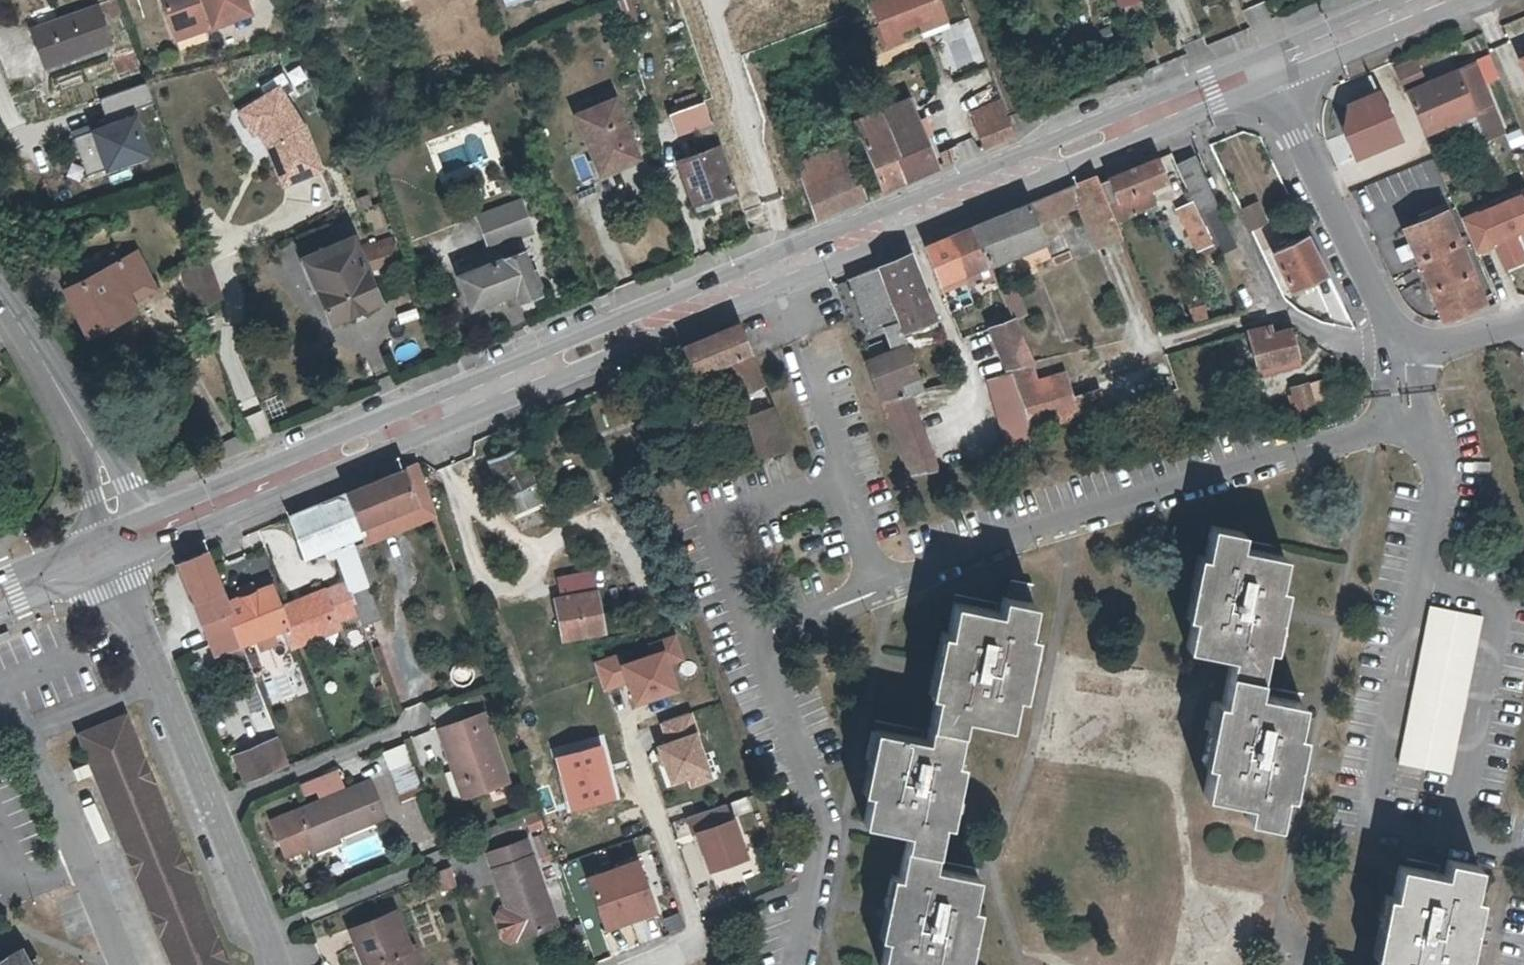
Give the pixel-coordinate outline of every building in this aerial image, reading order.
[(94,0),(89,0),(28,23),(43,59),(108,35),(94,0)] [(170,22),(208,11),(211,19),(247,9),(244,0),(164,0),(170,22)] [(919,0),(872,0),(889,44),(905,38),(902,30),(921,23),(926,21),(919,0)] [(926,21),(946,13),(942,0),(919,0),(926,21)] [(208,11),(170,22),(174,33),(211,22),(211,19),(208,11)] [(949,21),(946,13),(926,21),(929,29),(949,21)] [(929,29),(926,21),(921,23),(924,31),(929,29)] [(1514,56),(1523,79),(1523,52),(1514,56)] [(1399,82),(1422,74),(1416,57),(1393,65),(1399,82)] [(1490,105),(1473,64),(1404,93),(1422,134),(1474,112),(1490,105)] [(145,82),(99,95),(106,118),(73,128),(86,174),(152,155),(137,103),(150,99),(145,82)] [(1379,86),(1347,98),(1341,121),(1354,156),(1402,138),(1379,86)] [(282,87),(269,94),(273,102),(286,94),(282,87)] [(245,107),(258,129),(266,145),(281,184),(319,171),(305,126),(286,94),(273,102),(269,94),(245,107)] [(634,153),(613,97),(578,111),(600,166),(634,153)] [(885,109),(911,176),(937,165),(912,97),(885,109)] [(1017,137),(1001,100),(971,112),(986,150),(1017,137)] [(669,112),(676,131),(698,124),(703,136),(714,133),(703,102),(669,112)] [(1480,126),(1496,119),(1490,105),(1474,112),(1480,126)] [(252,132),(258,129),(245,107),(240,110),(252,132)] [(881,189),(911,176),(885,109),(855,122),(881,189)] [(1501,130),(1496,119),(1480,126),(1485,137),(1501,130)] [(971,137),(938,150),(945,168),(978,155),(971,137)] [(821,219),(870,199),(848,142),(798,162),(821,219)] [(740,192),(723,145),(678,161),(695,208),(740,192)] [(1177,165),(1195,203),(1201,217),(1217,210),(1194,157),(1177,165)] [(1156,158),(1102,186),(1110,203),(1148,188),(1165,180),(1156,158)] [(1120,225),(1110,203),(1102,186),(1100,179),(1076,189),(1099,246),(1124,236),(1120,225)] [(1110,203),(1120,225),(1155,205),(1148,188),(1110,203)] [(1460,215),(1476,253),(1493,245),(1503,268),(1523,259),(1523,255),(1514,231),(1523,227),(1523,188),(1460,215)] [(521,198),(506,205),(518,236),(533,230),(521,198)] [(1251,230),(1266,222),(1256,201),(1240,209),(1251,230)] [(1038,202),(929,247),(946,289),(1055,244),(1038,202)] [(1206,259),(1218,254),(1201,217),(1195,203),(1179,210),(1189,233),(1191,232),(1202,256),(1205,255),(1206,259)] [(491,210),(497,223),(487,227),(494,246),(518,236),(506,205),(491,210)] [(1406,229),(1443,314),(1456,309),(1458,312),(1487,300),(1446,211),(1444,206),(1409,221),(1411,226),(1406,229)] [(1217,210),(1201,217),(1218,254),(1234,246),(1217,210)] [(329,320),(381,297),(351,228),(299,250),(329,320)] [(1271,249),(1289,285),(1324,268),(1306,232),(1271,249)] [(138,248),(63,283),(86,332),(139,307),(131,289),(152,279),(138,248)] [(1079,256),(1090,290),(1111,283),(1099,249),(1079,256)] [(481,268),(493,298),(512,291),(517,301),(540,292),(523,250),(481,268)] [(916,253),(881,268),(902,318),(907,330),(940,317),(916,253)] [(180,273),(195,311),(196,310),(223,301),(209,262),(180,273)] [(473,307),(493,298),(481,268),(460,276),(473,307)] [(866,330),(902,318),(881,268),(848,281),(866,330)] [(990,326),(1003,369),(1011,368),(1033,363),(1013,317),(990,326)] [(741,326),(687,348),(699,374),(728,363),(732,371),(737,369),(755,413),(750,415),(758,454),(788,445),(752,358),(747,340),(741,326)] [(1274,334),(1272,328),(1252,333),(1261,368),(1304,358),(1296,329),(1274,334)] [(924,387),(915,363),(907,343),(865,357),(879,396),(924,387)] [(984,379),(999,425),(1008,453),(1031,445),(1026,431),(1022,418),(1007,372),(984,379)] [(1104,405),(1099,388),(1071,397),(1062,372),(1016,386),(1030,430),(1104,405)] [(1327,378),(1292,388),(1302,423),(1320,419),(1317,404),(1326,402),(1327,378)] [(910,392),(880,399),(905,473),(936,468),(910,392)] [(515,516),(544,504),(518,446),(486,460),(511,510),(515,516)] [(416,464),(402,470),(415,502),(428,496),(416,464)] [(369,521),(415,502),(402,470),(349,491),(366,534),(372,530),(369,521)] [(345,580),(350,593),(366,586),(351,540),(363,534),(366,534),(349,491),(287,517),(303,558),(336,558),(345,580)] [(1204,557),(1192,617),(1186,648),(1231,657),(1225,688),(1222,703),(1210,764),(1204,795),(1249,804),(1246,819),(1276,825),(1283,795),(1295,734),(1302,702),(1256,693),(1265,647),(1277,586),(1283,555),(1238,546),(1241,532),(1210,526),(1204,557)] [(176,566),(214,651),(217,661),(222,659),(248,649),(232,602),(211,552),(176,566)] [(1184,616),(1192,617),(1204,557),(1197,555),(1184,616)] [(570,615),(563,617),(567,637),(607,630),(596,570),(563,578),(566,596),(570,615)] [(269,586),(232,602),(248,649),(280,634),(286,632),(288,637),(290,641),(332,624),(330,617),(355,607),(350,593),(345,580),(278,608),(269,586)] [(972,908),(979,877),(936,868),(945,823),(957,762),(966,718),(1009,726),(1015,697),(1028,634),(1034,604),(1027,602),(1031,585),(1010,581),(1006,599),(998,597),(994,616),(949,608),(944,638),(931,700),(922,745),(880,737),(867,800),(861,829),(904,838),(895,881),(883,943),(879,964),(961,964),(972,908)] [(372,602),(366,586),(350,593),(355,607),(355,610),(372,602)] [(1283,588),(1277,586),(1265,647),(1272,648),(1279,612),(1283,588)] [(559,598),(563,617),(570,615),(566,596),(559,598)] [(1480,618),(1429,608),(1399,764),(1450,775),(1480,618)] [(1035,636),(1028,634),(1015,697),(1022,698),(1035,636)] [(601,679),(604,689),(629,681),(636,702),(677,688),(668,663),(683,658),(675,635),(651,644),(654,653),(624,664),(621,654),(595,663),(601,679)] [(924,697),(931,700),(944,638),(936,637),(930,668),(924,697)] [(1202,763),(1210,764),(1222,703),(1215,701),(1202,763)] [(690,712),(662,721),(669,742),(659,745),(671,781),(707,768),(695,733),(697,733),(690,712)] [(440,728),(451,760),(457,758),(470,796),(509,782),(486,713),(440,728)] [(96,772),(172,964),(231,964),(128,714),(80,735),(91,759),(96,772)] [(1301,735),(1295,734),(1283,795),(1288,796),(1296,758),(1301,735)] [(858,798),(867,800),(880,737),(871,735),(858,798)] [(404,741),(381,749),(398,798),(422,789),(404,741)] [(234,754),(245,779),(271,768),(261,744),(234,754)] [(560,757),(564,776),(570,775),(577,805),(612,797),(601,747),(560,757)] [(457,758),(451,760),(463,798),(470,796),(457,758)] [(90,774),(96,772),(91,759),(70,768),(75,780),(79,779),(90,774)] [(965,764),(957,762),(945,823),(954,825),(965,764)] [(707,768),(689,775),(692,784),(711,778),(707,768)] [(317,799),(343,789),(335,769),(298,784),(302,794),(314,790),(317,799)] [(333,831),(334,836),(382,816),(367,779),(343,789),(317,799),(295,808),(271,818),(285,854),(310,845),(308,841),(333,831)] [(726,803),(688,817),(694,833),(699,832),(712,869),(748,856),(734,818),(732,819),(726,803)] [(337,841),(334,836),(333,831),(308,841),(310,845),(312,851),(337,841)] [(488,852),(508,907),(502,909),(499,915),(507,937),(514,939),(524,936),(561,922),(528,837),(488,852)] [(639,858),(614,867),(633,917),(657,908),(639,858)] [(1461,958),(1473,897),(1480,866),(1448,860),(1444,875),(1400,867),(1394,896),(1381,958),(1380,964),(1460,964),(1461,958)] [(431,872),(438,890),(456,883),(448,865),(431,872)] [(614,867),(590,876),(608,926),(633,917),(614,867)] [(875,942),(883,943),(895,881),(887,879),(881,911),(875,942)] [(1376,957),(1381,958),(1394,896),(1388,894),(1376,957)] [(1480,899),(1473,897),(1461,958),(1468,959),(1473,932),(1480,899)] [(972,908),(961,964),(968,964),(980,910),(972,908)] [(372,964),(420,964),(412,945),(407,948),(392,910),(349,927),(364,964),(371,962),(372,964)] [(24,950),(4,962),(0,955),(0,964),(33,964),(24,950)]
